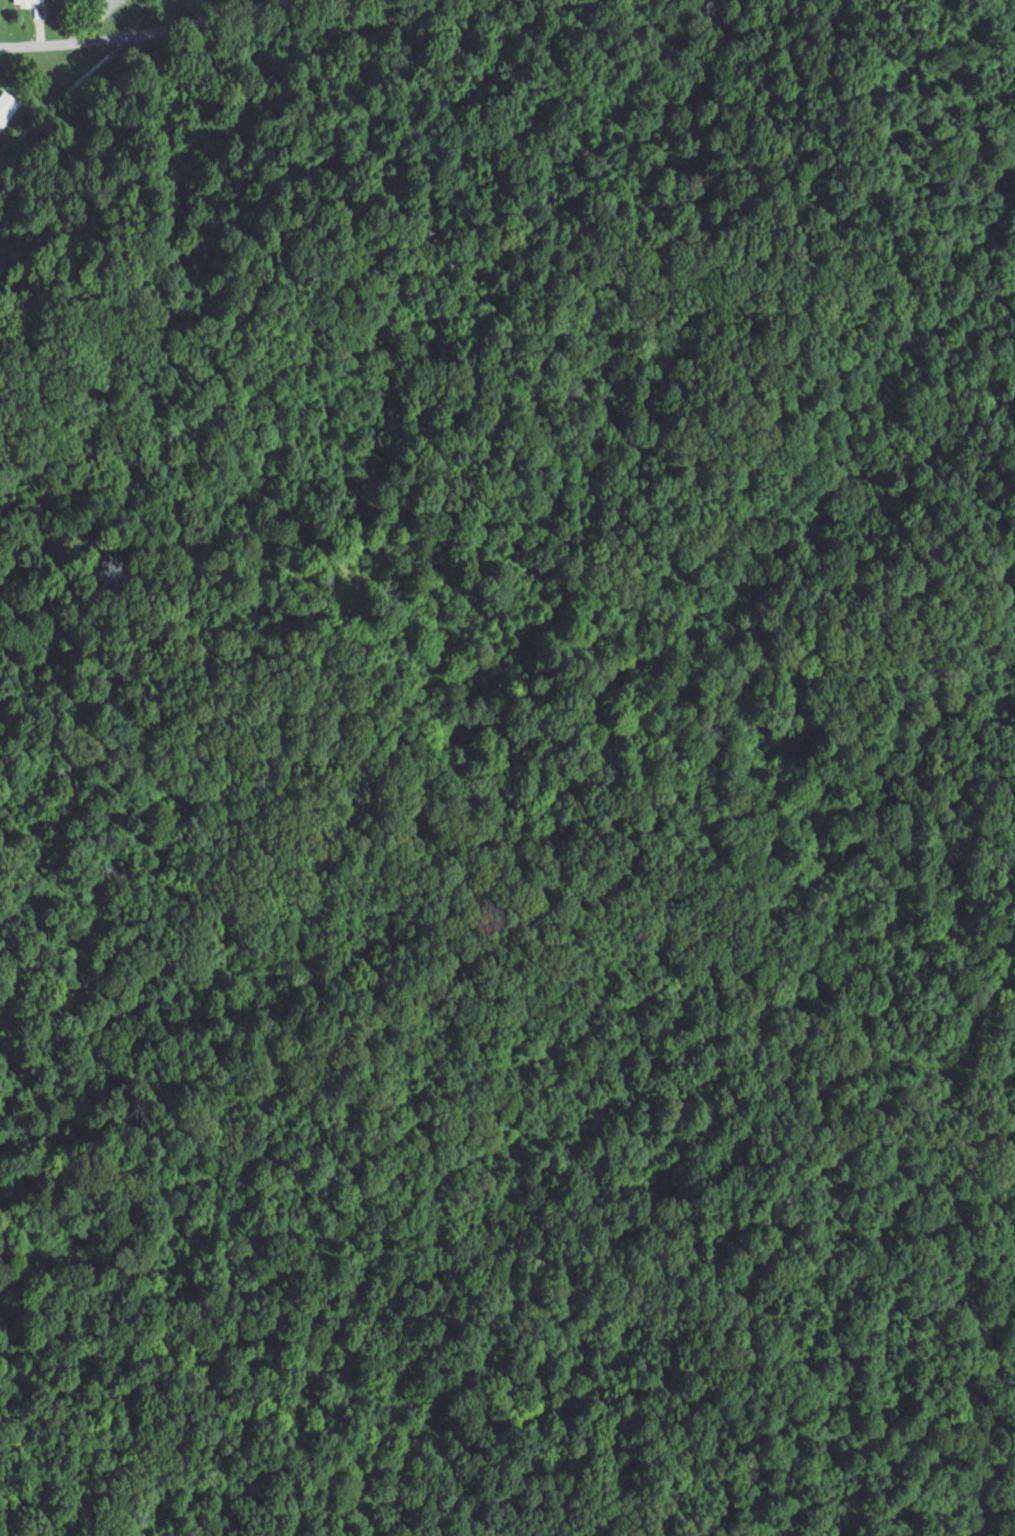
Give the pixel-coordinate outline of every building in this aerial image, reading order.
[(21,102),(2,88),(0,91),(0,130),(21,102)]
